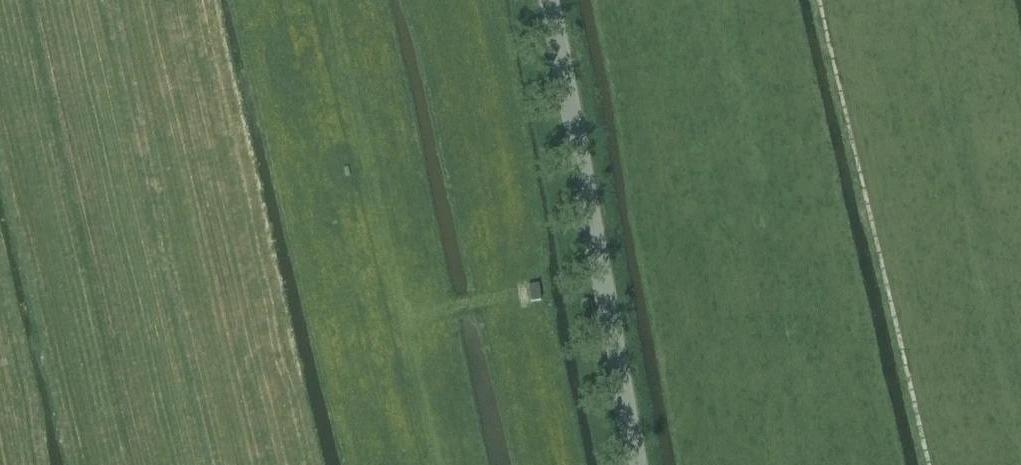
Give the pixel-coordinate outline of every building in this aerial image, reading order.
[(539,285),(529,286),(530,302),(540,301),(539,285)]
